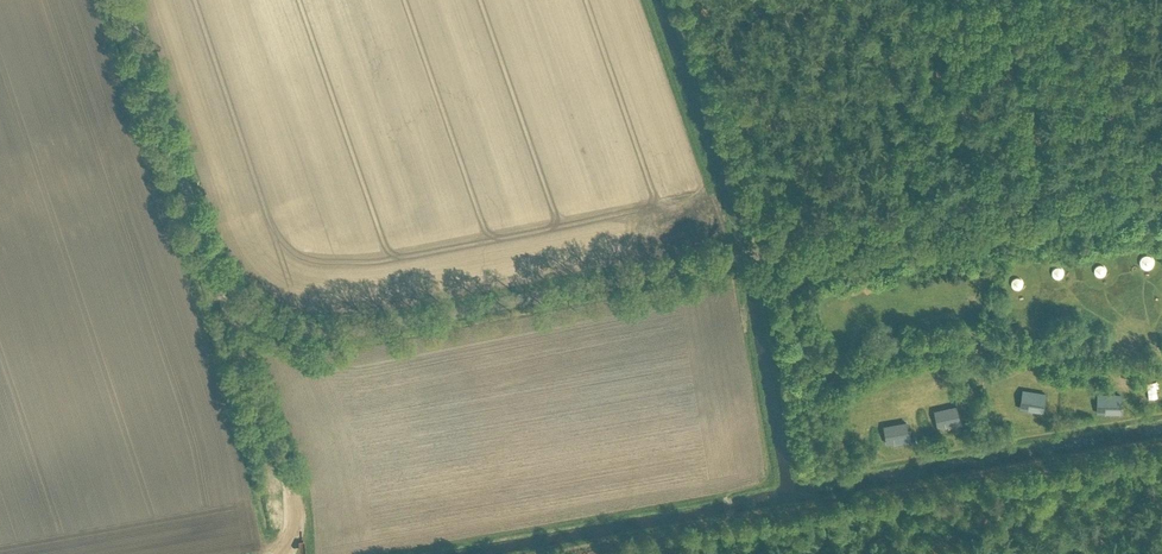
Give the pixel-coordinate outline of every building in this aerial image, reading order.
[(1094,271),(1101,276),(1106,270),(1098,264),(1094,271)] [(1029,403),(1043,405),(1045,394),(1036,393),(1036,392),(1028,391),(1028,393),(1023,392),(1020,408),(1028,409),(1029,403)] [(1112,394),(1103,394),(1103,396),(1098,396),(1097,412),(1105,412),(1105,406),(1120,406),(1121,395),(1112,395),(1112,394)] [(931,410),(935,430),(957,427),(954,406),(931,410)] [(880,424),(883,444),(911,439),(908,419),(880,424)]
